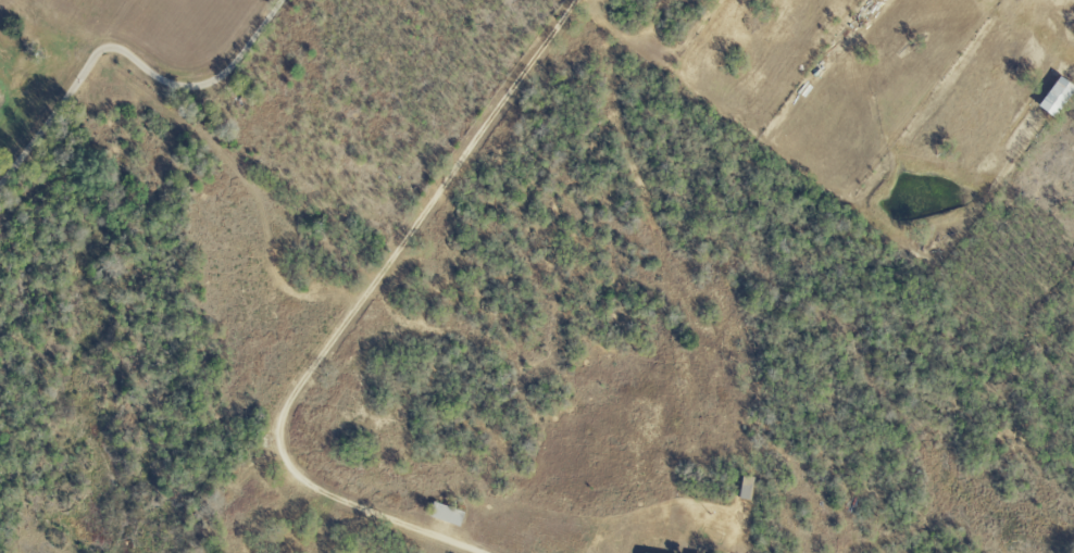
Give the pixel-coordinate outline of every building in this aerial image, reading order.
[(1056,118),(1073,93),(1073,85),(1061,76),(1039,107),(1056,118)] [(461,527),(466,513),(434,502),(429,517),(461,527)]
